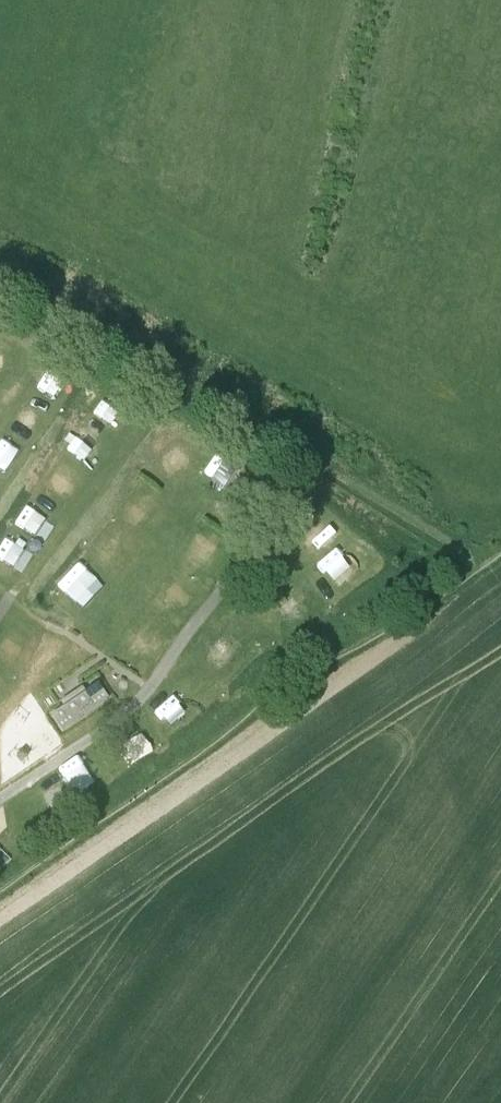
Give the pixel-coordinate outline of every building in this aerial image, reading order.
[(109,441),(83,425),(69,446),(95,462),(109,441)] [(170,452),(183,459),(190,446),(177,440),(170,452)] [(326,561),(341,546),(321,525),(305,539),(326,561)] [(73,564),(58,587),(78,601),(94,577),(73,564)] [(167,680),(159,701),(178,708),(186,687),(167,680)] [(99,683),(53,714),(62,728),(109,697),(99,683)] [(144,719),(129,724),(137,745),(152,740),(144,719)]
